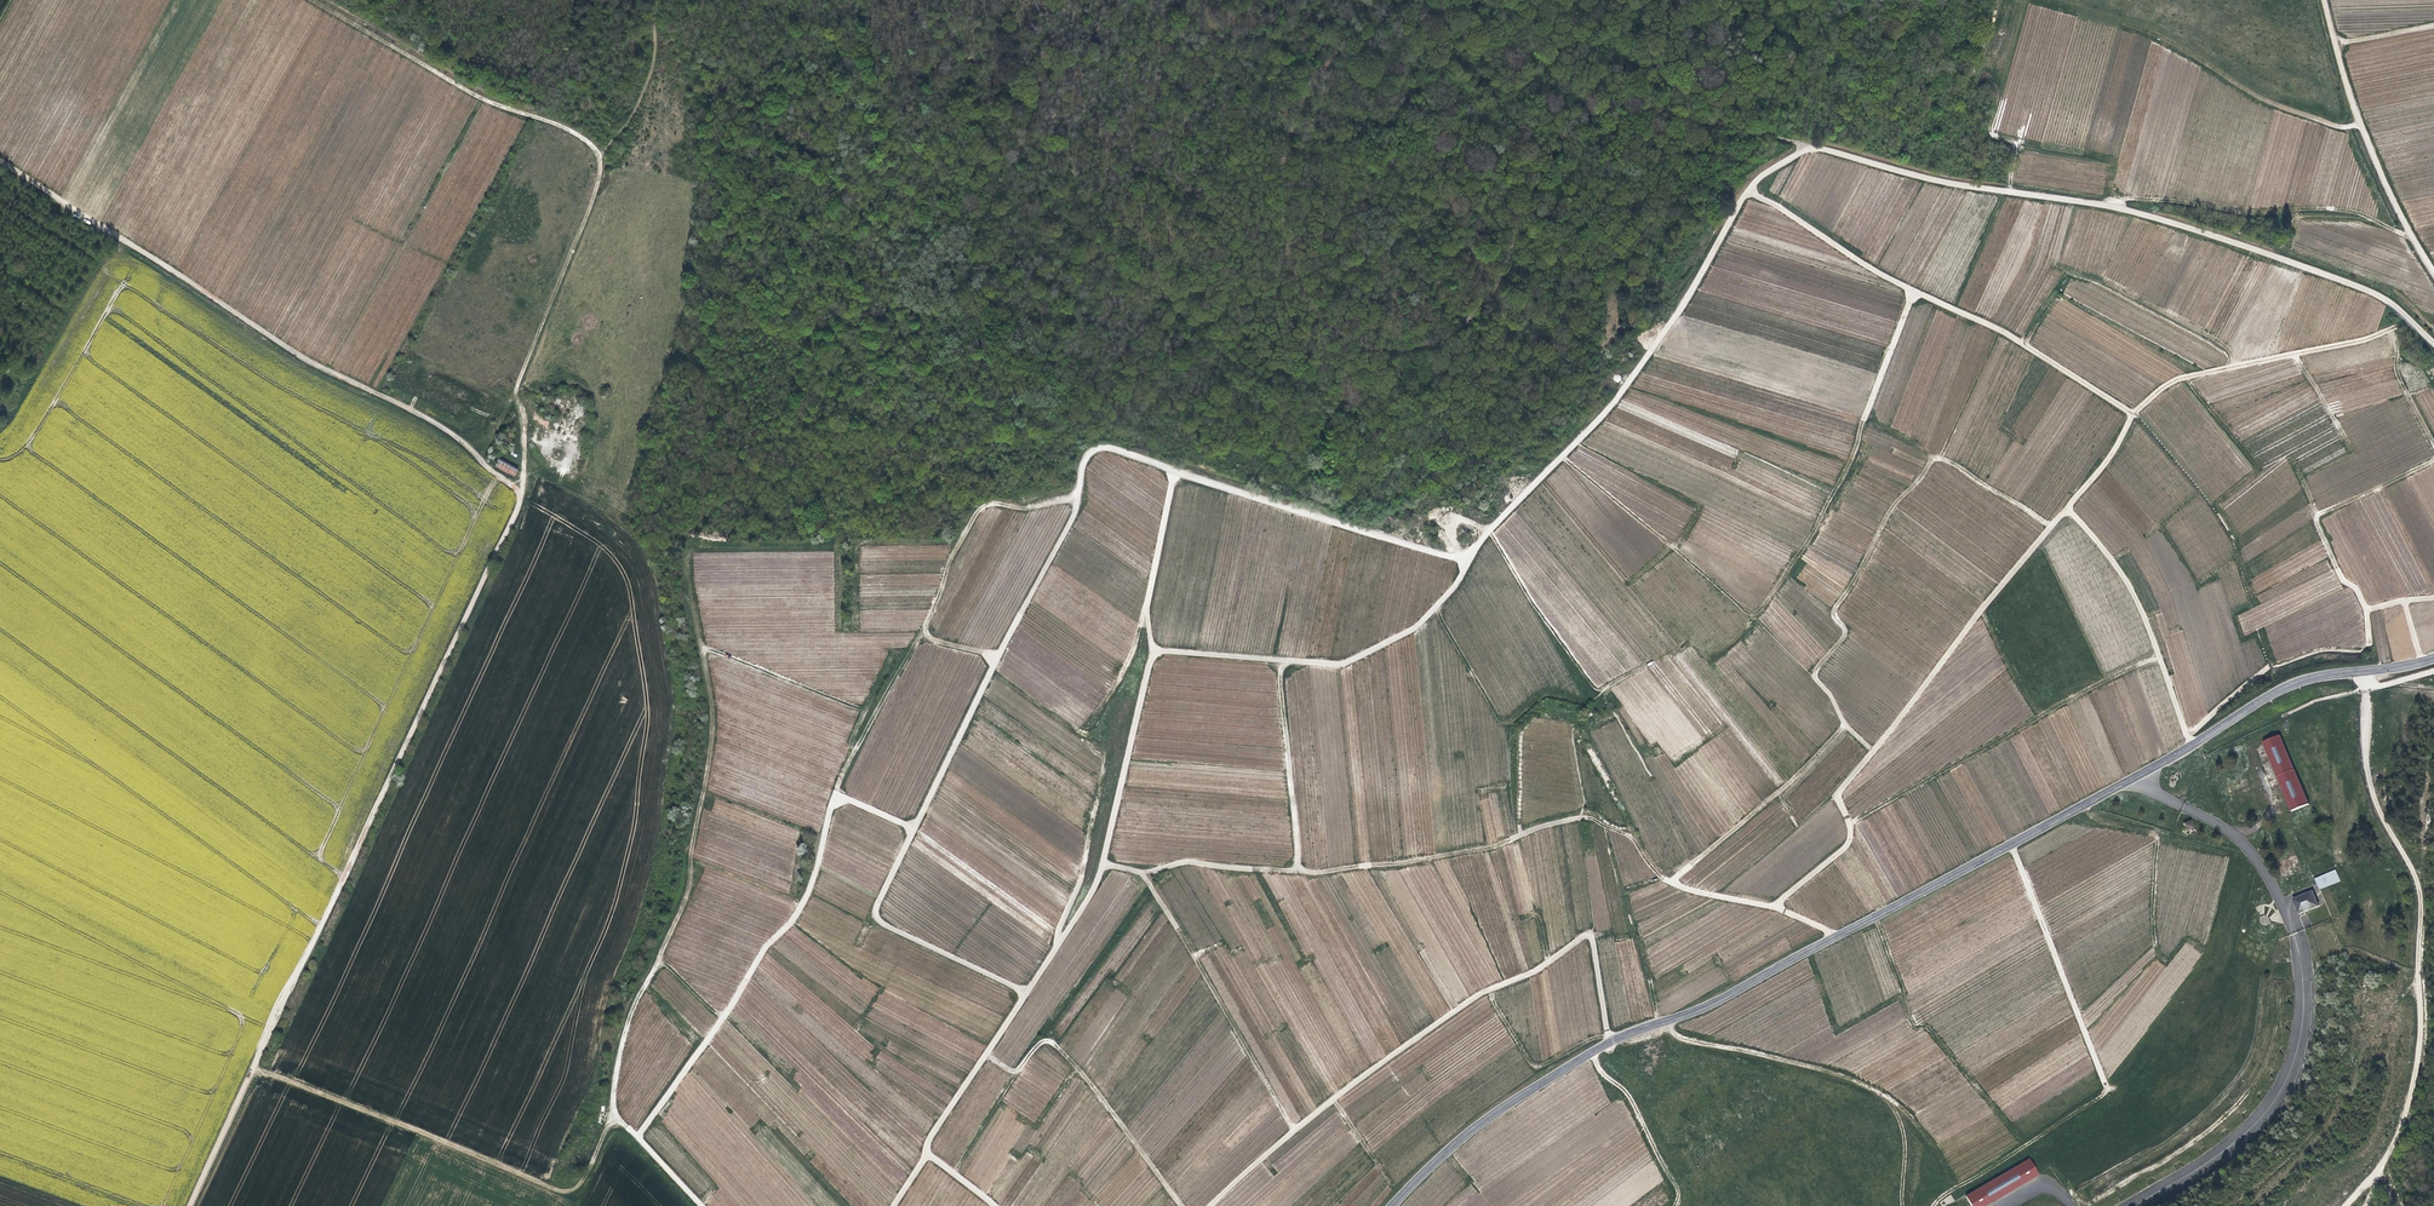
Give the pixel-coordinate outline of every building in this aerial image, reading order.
[(499,459),(495,467),(515,476),(518,469),(499,459)] [(2288,816),(2305,809),(2277,739),(2259,746),(2288,816)] [(2194,828),(2191,820),(2184,823),(2186,830),(2194,828)] [(2335,869),(2314,878),(2319,890),(2340,881),(2335,869)] [(2318,896),(2300,903),(2306,917),(2323,910),(2318,896)] [(2028,1153),(1965,1189),(1974,1204),(2036,1167),(2028,1153)] [(2133,1183),(2138,1191),(2148,1185),(2143,1177),(2133,1183)]
